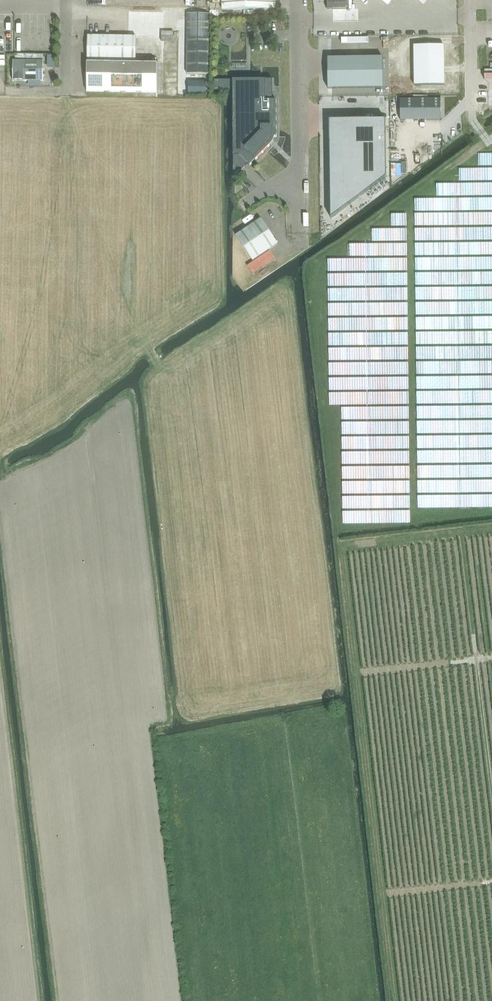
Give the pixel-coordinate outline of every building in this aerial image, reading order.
[(223,10),(250,10),(250,0),(223,0),(223,10)] [(250,10),(276,10),(276,0),(250,0),(250,10)] [(347,0),(328,0),(328,8),(347,8),(347,0)] [(209,74),(209,14),(188,14),(187,74),(209,74)] [(136,37),(88,36),(87,92),(157,93),(158,62),(136,62),(136,37)] [(429,46),(414,46),(415,85),(430,85),(445,85),(444,45),(429,46)] [(383,58),(328,59),(328,89),(383,88),(383,58)] [(43,81),(44,77),(44,61),(14,61),(13,81),(43,81)] [(233,90),(234,174),(238,174),(248,164),(250,166),(270,146),(267,143),(273,137),(277,137),(277,100),(272,100),(272,79),(258,79),(257,75),(238,75),(238,80),(214,80),(215,91),(233,90)] [(440,120),(441,120),(441,110),(441,100),(440,100),(401,100),(401,110),(401,120),(440,120)] [(385,120),(330,121),(332,217),(386,177),(385,120)] [(253,261),(270,250),(278,244),(261,219),(236,236),(253,261)]
